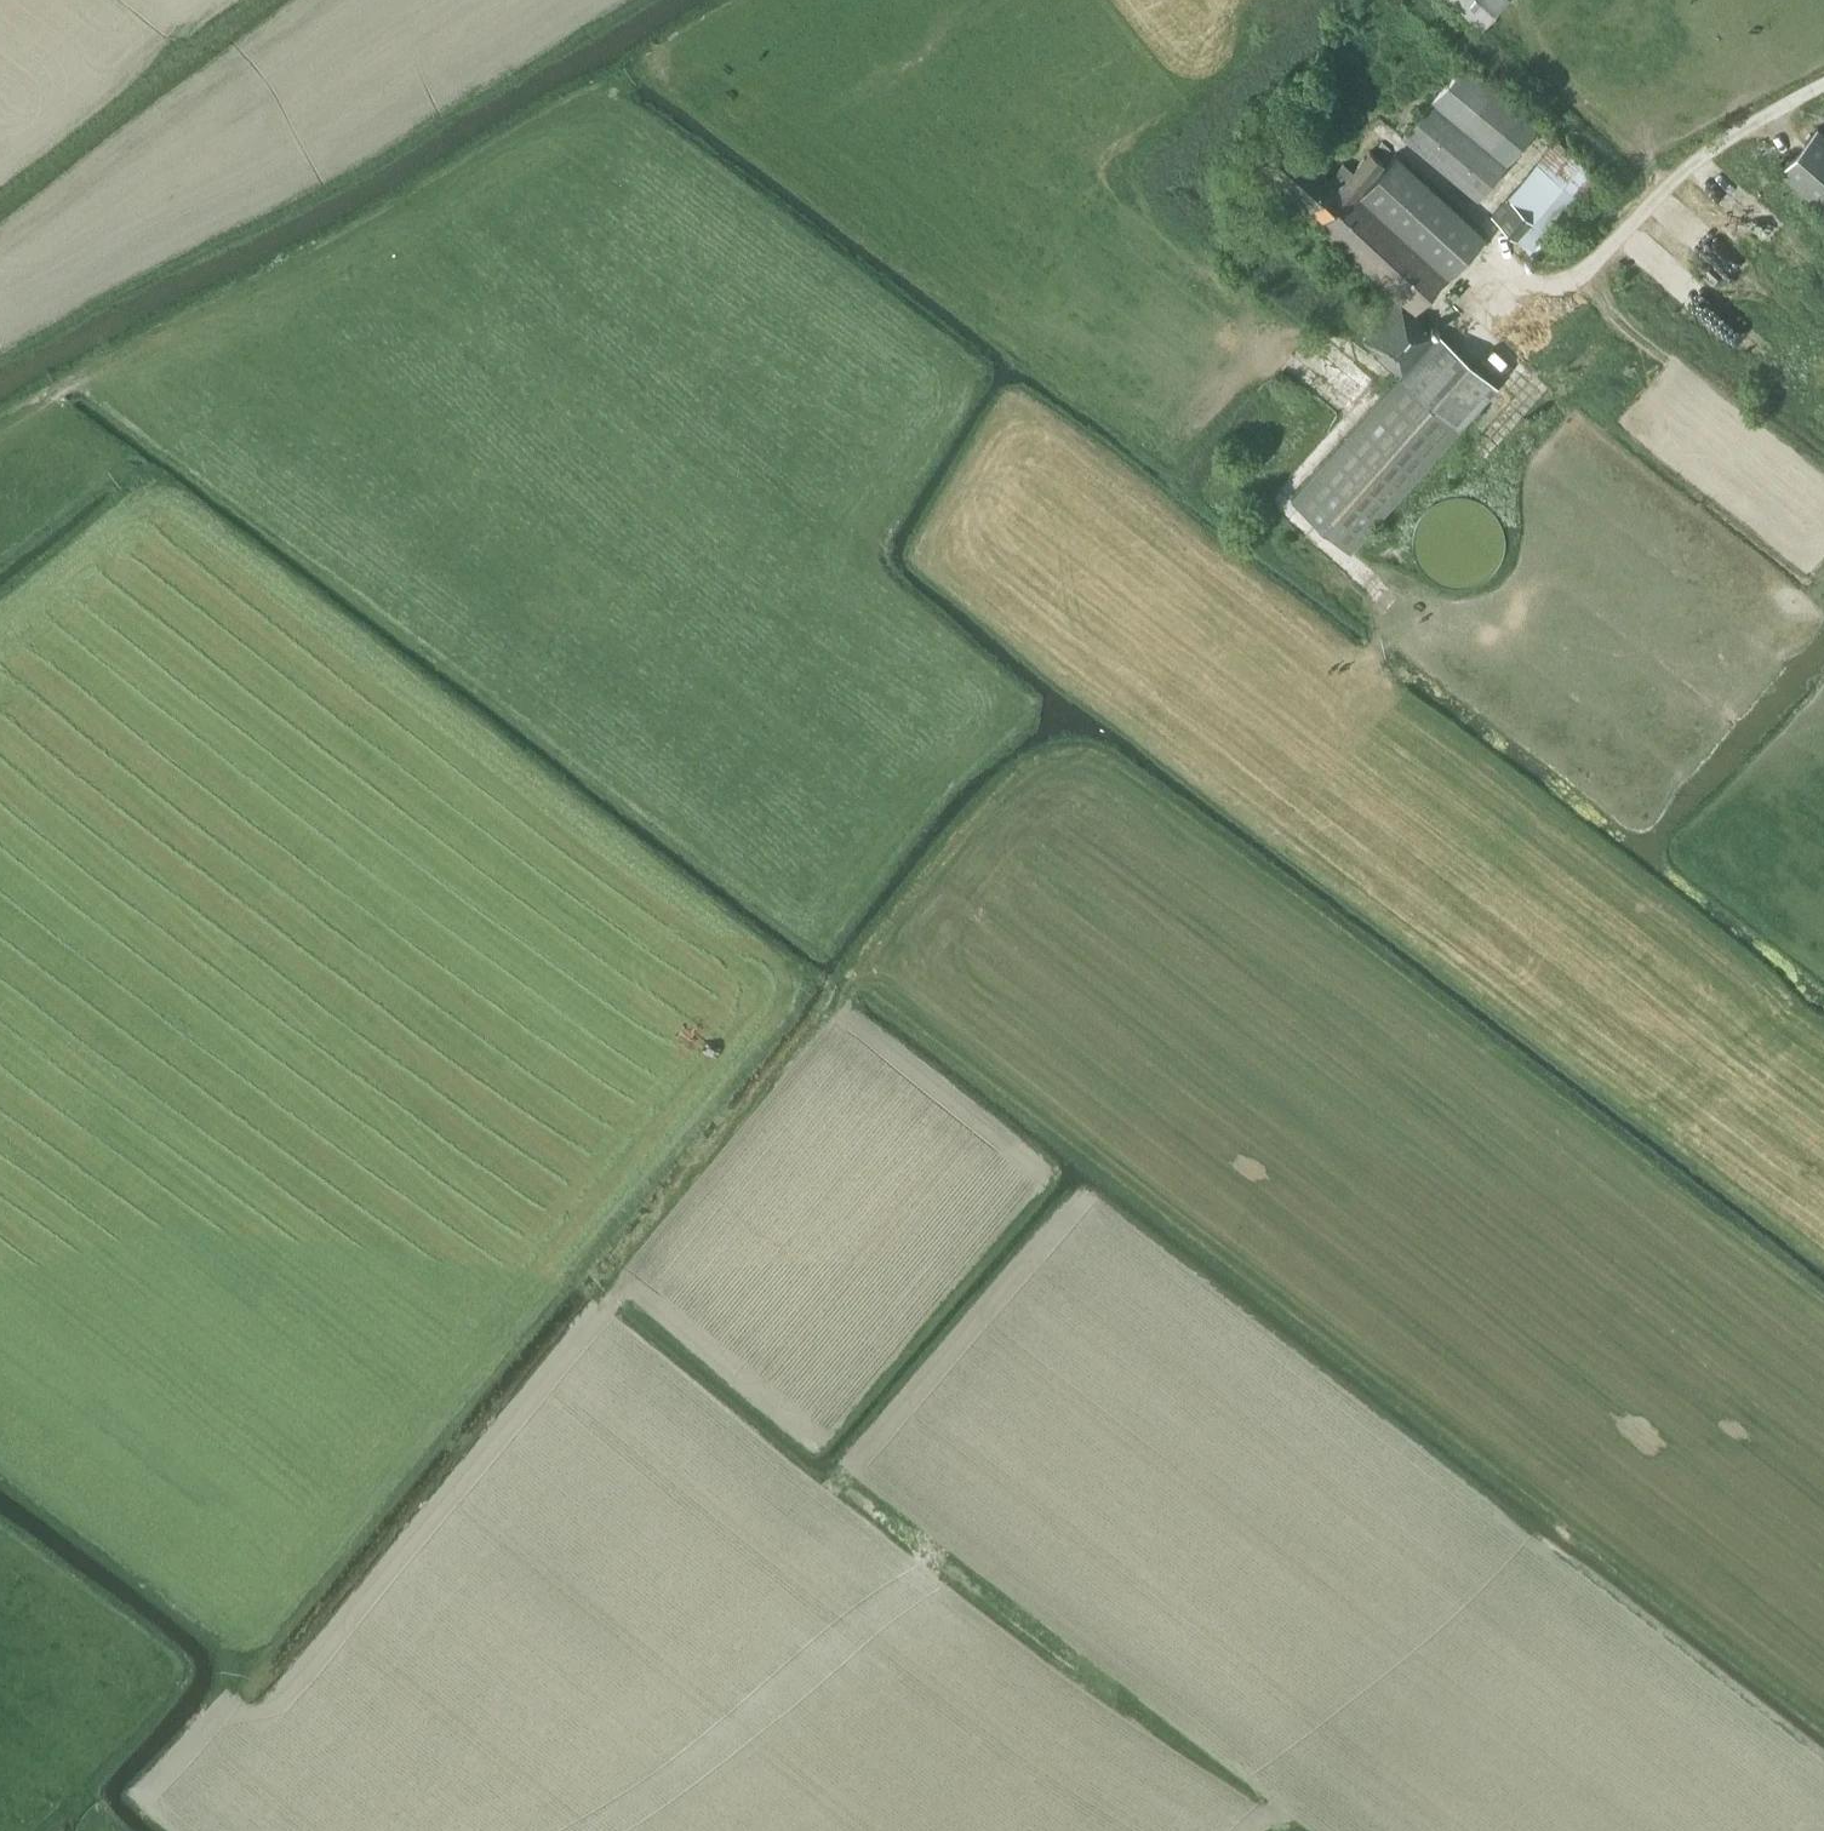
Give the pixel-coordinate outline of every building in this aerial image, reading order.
[(1500,0),(1456,0),(1481,22),(1500,0)] [(1477,199),(1540,125),(1465,62),(1403,137),(1477,199)] [(1819,126),(1780,170),(1823,208),(1823,131),(1819,126)] [(1385,164),(1369,150),(1339,188),(1281,135),(1258,159),(1322,218),(1317,224),(1399,299),(1363,339),(1379,353),(1376,355),(1400,376),(1291,499),(1350,551),(1498,385),(1437,331),(1434,335),(1420,322),(1422,320),(1414,313),(1485,235),(1395,153),(1385,164)] [(1533,254),(1599,177),(1555,138),(1519,185),(1491,216),(1533,254)] [(1457,587),(1463,587),(1469,586),(1472,585),(1475,584),(1480,582),(1483,580),(1485,578),(1488,577),(1490,575),(1494,570),(1497,567),(1498,564),(1500,560),(1502,556),(1503,552),(1504,549),(1504,546),(1504,543),(1504,538),(1504,535),(1504,532),(1503,529),(1502,527),(1500,522),(1499,520),(1498,517),(1495,513),(1494,512),(1492,510),(1490,508),(1485,504),(1483,502),(1480,501),(1478,499),(1475,498),(1472,497),(1469,496),(1463,495),(1460,495),(1457,495),(1451,496),(1446,497),(1443,498),(1439,500),(1435,502),(1431,505),(1429,506),(1426,509),(1424,511),(1422,513),(1421,515),(1419,518),(1418,521),(1416,523),(1415,526),(1414,529),(1413,533),(1413,536),(1413,539),(1413,542),(1413,545),(1413,548),(1414,551),(1415,554),(1416,557),(1417,561),(1419,564),(1420,566),(1422,569),(1424,571),(1426,573),(1428,575),(1431,577),(1433,579),(1438,582),(1442,584),(1447,585),(1450,586),(1454,587),(1457,587)]
